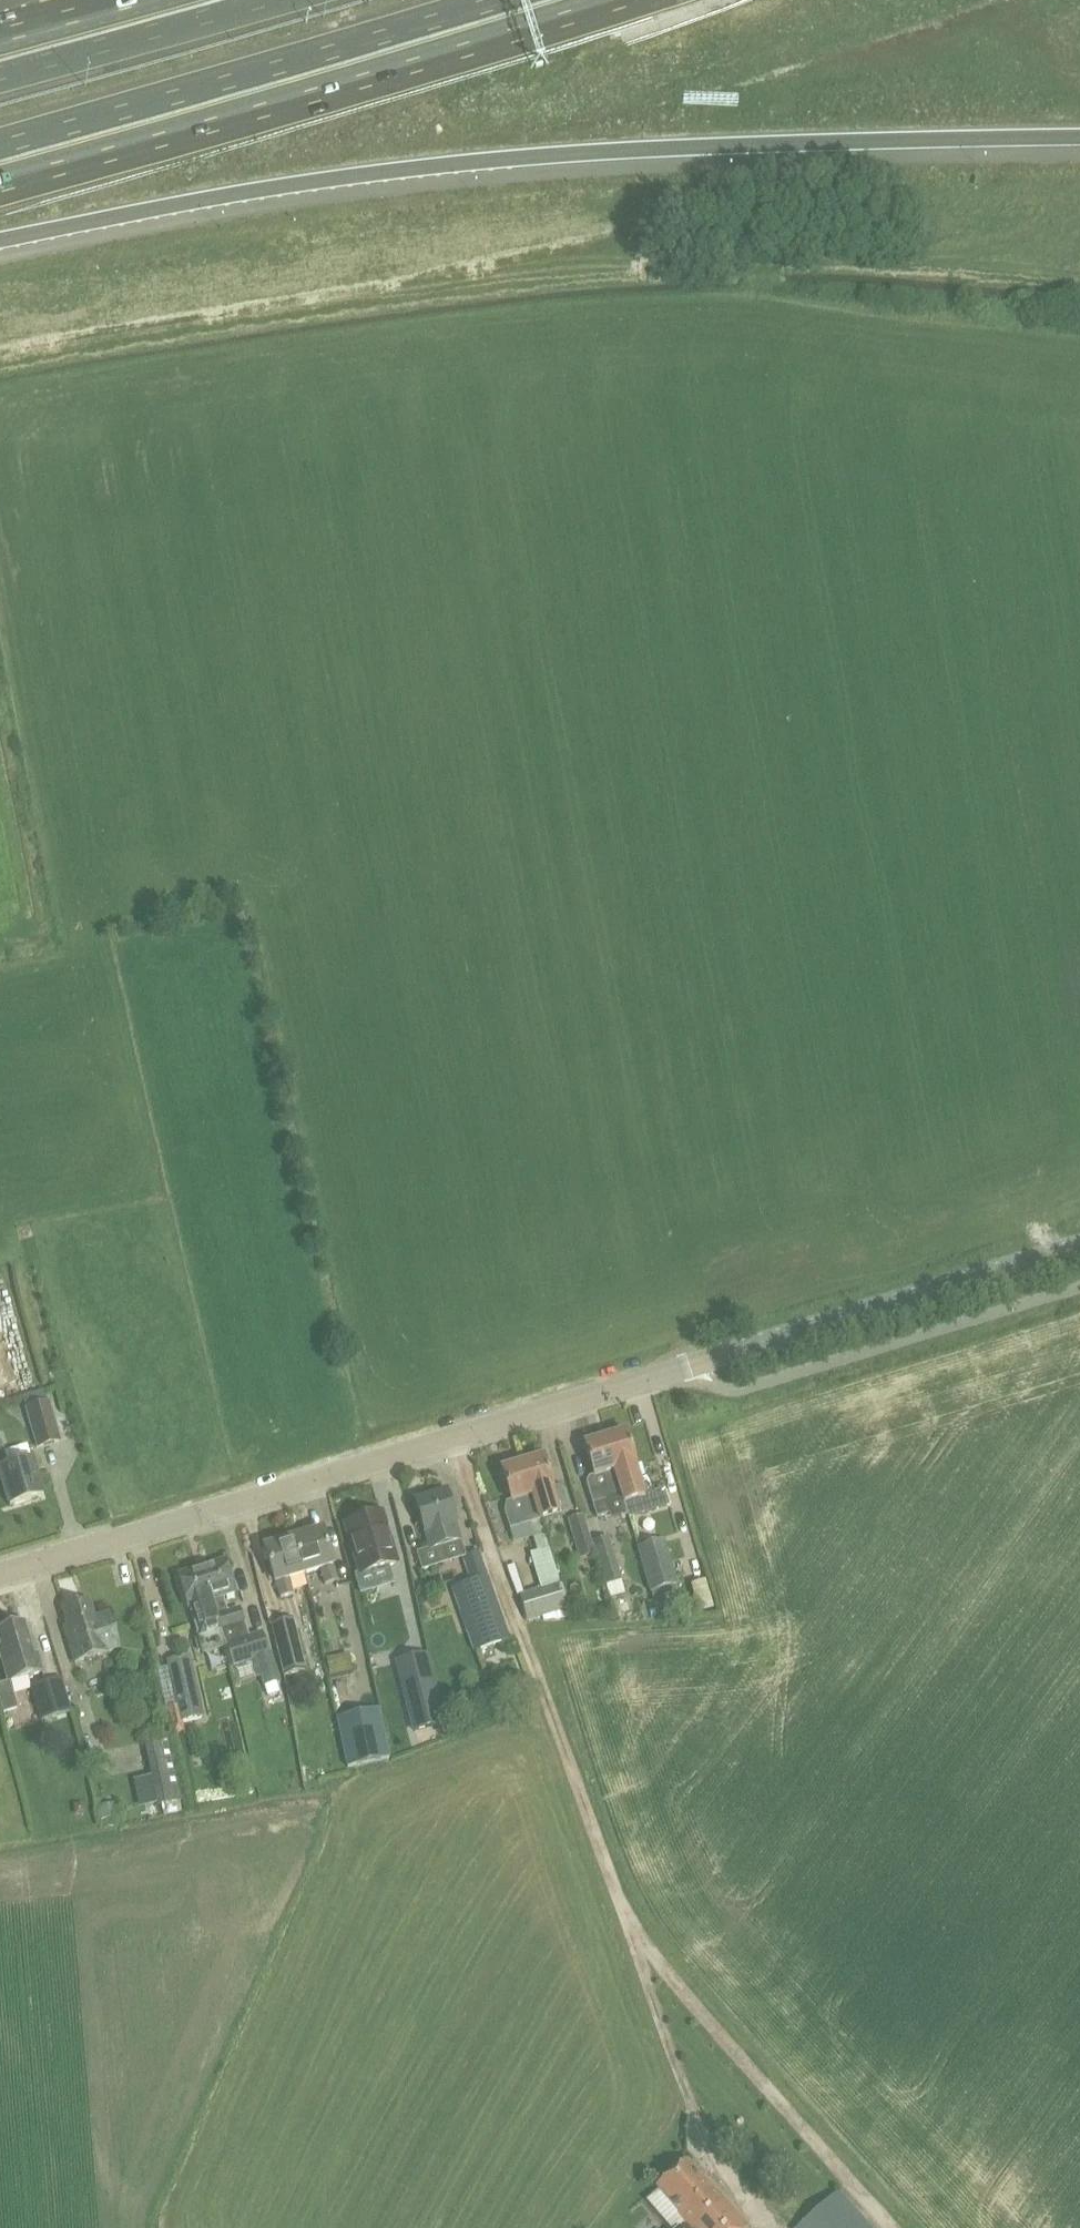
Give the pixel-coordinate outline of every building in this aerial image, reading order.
[(21,1398),(37,1450),(61,1442),(50,1401),(46,1402),(43,1392),(21,1398)] [(628,1429),(605,1435),(625,1504),(628,1515),(629,1518),(669,1504),(664,1489),(654,1491),(646,1466),(640,1463),(637,1461),(628,1429)] [(625,1504),(605,1435),(584,1442),(594,1476),(590,1477),(587,1482),(597,1518),(610,1514),(611,1519),(628,1515),(624,1504),(625,1504)] [(9,1507),(43,1497),(32,1461),(29,1462),(9,1468),(5,1455),(0,1441),(0,1475),(9,1507)] [(523,1464),(540,1521),(570,1512),(566,1500),(565,1501),(561,1487),(552,1490),(542,1458),(523,1464)] [(505,1515),(510,1530),(540,1521),(523,1464),(502,1470),(512,1501),(507,1503),(505,1515)] [(461,1540),(446,1493),(416,1502),(431,1549),(461,1540)] [(381,1513),(346,1524),(361,1575),(397,1564),(381,1513)] [(581,1563),(597,1557),(584,1517),(569,1523),(581,1563)] [(322,1531),(294,1540),(304,1574),(320,1569),(324,1585),(338,1581),(333,1565),(322,1531)] [(304,1574),(294,1540),(265,1549),(275,1583),(276,1583),(281,1599),(293,1594),(288,1579),(304,1574)] [(664,1540),(638,1548),(651,1593),(661,1591),(677,1586),(664,1540)] [(608,1541),(593,1546),(606,1587),(621,1582),(608,1541)] [(479,1551),(463,1558),(470,1581),(451,1588),(474,1652),(510,1639),(479,1551)] [(212,1603),(226,1647),(233,1667),(255,1661),(264,1689),(281,1684),(272,1654),(270,1655),(262,1632),(249,1636),(240,1608),(228,1612),(224,1599),(235,1596),(225,1561),(201,1568),(212,1603)] [(226,1647),(212,1603),(201,1568),(178,1575),(189,1611),(191,1610),(199,1635),(196,1636),(203,1655),(226,1647)] [(706,1580),(690,1585),(699,1614),(716,1609),(706,1580)] [(567,1610),(559,1583),(542,1589),(519,1596),(527,1622),(543,1618),(544,1621),(573,1619),(570,1609),(567,1610)] [(661,1591),(651,1593),(653,1599),(662,1596),(661,1591)] [(76,1664),(120,1649),(107,1613),(93,1618),(87,1602),(65,1610),(70,1625),(64,1627),(76,1664)] [(307,1673),(294,1619),(271,1624),(284,1679),(307,1673)] [(31,1656),(22,1624),(0,1630),(0,1633),(4,1647),(0,1648),(0,1655),(7,1683),(42,1673),(37,1655),(31,1656)] [(412,1731),(443,1723),(427,1652),(394,1661),(412,1731)] [(352,1670),(348,1654),(324,1659),(328,1675),(352,1670)] [(201,1701),(191,1661),(190,1656),(167,1661),(168,1667),(160,1669),(169,1709),(201,1701)] [(71,1712),(62,1679),(31,1688),(41,1721),(71,1712)] [(337,1719),(348,1767),(389,1758),(378,1710),(337,1719)] [(172,1734),(144,1742),(151,1776),(133,1780),(140,1807),(157,1804),(157,1809),(185,1802),(172,1734)] [(116,1817),(114,1805),(100,1808),(102,1820),(116,1817)] [(679,2227),(748,2227),(704,2176),(701,2178),(686,2160),(656,2186),(680,2214),(678,2215),(685,2224),(679,2227)] [(839,2191),(796,2227),(872,2227),(839,2191)]
